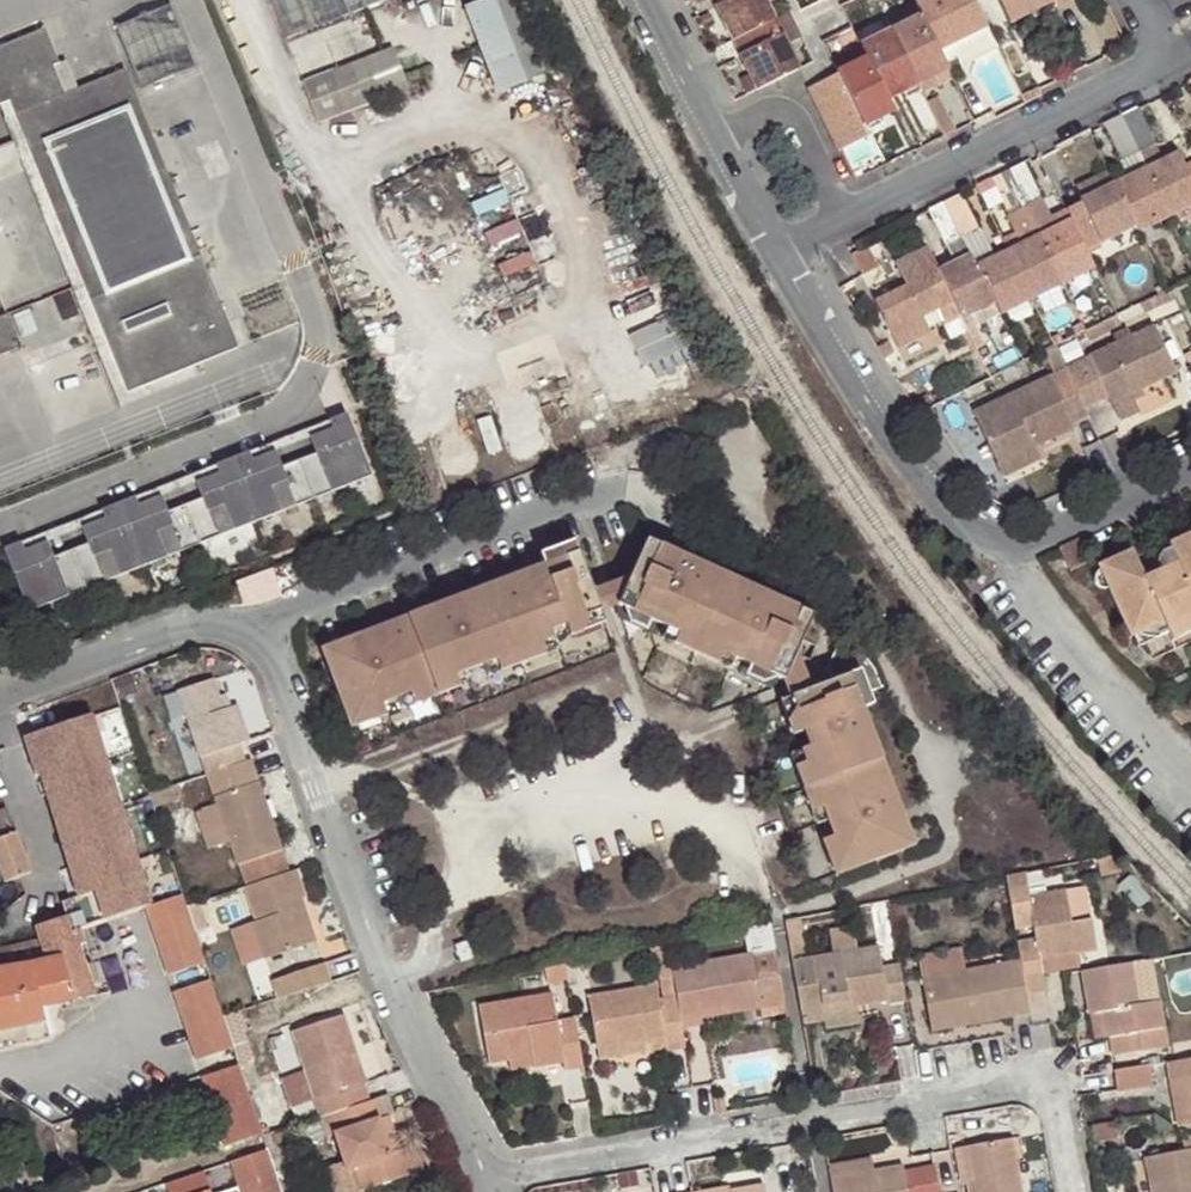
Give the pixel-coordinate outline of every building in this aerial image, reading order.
[(388,0),(271,0),(286,40),(388,0)] [(525,79),(494,0),(491,0),(468,9),(499,89),(525,79)] [(525,79),(544,72),(517,0),(494,0),(525,79)] [(731,40),(771,20),(761,0),(712,0),(731,40)] [(913,4),(934,46),(983,23),(972,0),(920,0),(913,4)] [(1034,0),(997,0),(1008,21),(1024,13),(1037,6),(1034,0)] [(1050,0),(1037,6),(1040,13),(1053,6),(1050,0)] [(121,25),(146,88),(201,66),(176,3),(121,25)] [(928,77),(945,68),(934,46),(913,4),(883,19),(889,32),(915,83),(928,77)] [(1040,13),(1037,6),(1024,13),(1027,19),(1040,13)] [(771,20),(731,40),(747,74),(756,90),(796,70),(771,20)] [(0,45),(0,84),(4,95),(13,91),(35,148),(42,145),(45,155),(39,157),(70,236),(76,233),(80,243),(73,245),(106,328),(112,325),(116,335),(109,338),(130,389),(155,379),(239,346),(130,67),(76,88),(69,91),(58,63),(66,60),(51,25),(0,45)] [(861,47),(865,56),(886,98),(903,89),(915,83),(889,32),(861,47)] [(829,48),(839,44),(835,35),(825,39),(829,48)] [(831,62),(836,70),(865,56),(861,47),(831,62)] [(320,122),(407,87),(393,50),(305,85),(320,122)] [(838,74),(862,124),(876,118),(892,109),(886,98),(865,56),(836,70),(838,74)] [(66,60),(58,63),(69,91),(76,88),(66,60)] [(746,94),(756,90),(747,74),(738,80),(746,94)] [(862,124),(838,74),(811,88),(840,146),(867,133),(862,124)] [(930,82),(928,77),(915,83),(918,89),(930,82)] [(915,83),(903,89),(906,96),(918,89),(915,83)] [(155,379),(130,389),(109,338),(116,335),(112,325),(106,328),(73,245),(80,243),(76,233),(70,236),(39,157),(45,155),(42,145),(35,148),(13,91),(4,95),(21,137),(0,145),(0,161),(26,150),(125,402),(159,389),(155,379)] [(1120,114),(1105,122),(1121,157),(1137,150),(1153,141),(1137,106),(1120,114)] [(862,124),(867,133),(880,127),(876,118),(862,124)] [(1153,141),(1137,150),(1145,167),(1161,159),(1153,141)] [(1145,167),(1168,214),(1190,203),(1190,160),(1185,163),(1178,150),(1161,159),(1145,167)] [(1008,170),(990,178),(1008,213),(1040,198),(1023,162),(1008,170)] [(1145,167),(1113,182),(1134,223),(1137,229),(1168,214),(1145,167)] [(1063,207),(1070,220),(1084,247),(1134,223),(1113,182),(1063,207)] [(944,201),(928,209),(945,244),(977,229),(960,193),(944,201)] [(1070,220),(1039,235),(1063,282),(1094,266),(1084,247),(1070,220)] [(1039,235),(1009,250),(1032,297),(1063,282),(1039,235)] [(962,316),(938,269),(926,246),(895,261),(906,284),(874,300),(898,347),(930,332),(922,316),(935,310),(949,338),(968,329),(962,316)] [(1009,250),(976,266),(993,300),(999,313),(1032,297),(1009,250)] [(970,253),(938,269),(962,316),(993,300),(976,266),(970,253)] [(1142,310),(1173,295),(1169,286),(1139,301),(1142,310)] [(19,331),(6,298),(0,300),(0,339),(19,331)] [(633,329),(644,362),(688,348),(677,315),(633,329)] [(1064,367),(1081,406),(1107,395),(1110,400),(1129,391),(1174,369),(1151,323),(1062,363),(1064,367)] [(1067,423),(1085,414),(1081,406),(1064,367),(966,412),(991,464),(1030,446),(1069,428),(1067,423)] [(1136,408),(1129,391),(1110,400),(1117,417),(1136,408)] [(32,612),(375,475),(350,412),(333,419),(336,428),(313,436),(319,453),(285,466),(278,450),(255,460),(252,451),(219,465),(222,473),(199,482),(205,498),(170,512),(164,496),(141,505),(138,497),(104,511),(108,518),(85,528),(91,544),(57,558),(50,542),(27,551),(24,543),(7,549),(32,612)] [(336,428),(333,419),(252,451),(255,460),(278,450),(313,436),(336,428)] [(1035,459),(1030,446),(991,464),(996,475),(1035,459)] [(222,473),(219,465),(138,497),(141,505),(164,496),(199,482),(222,473)] [(104,511),(24,543),(27,551),(50,542),(85,528),(108,518),(104,511)] [(1122,633),(1129,630),(1157,617),(1160,625),(1190,611),(1190,521),(1156,537),(1172,571),(1145,584),(1126,543),(1089,560),(1122,633)] [(695,570),(641,546),(609,618),(694,655),(728,585),(695,570)] [(508,580),(483,589),(516,672),(604,639),(573,556),(513,578),(508,580)] [(292,563),(239,577),(245,603),(298,589),(292,563)] [(751,595),(728,585),(694,655),(778,692),(810,621),(751,595)] [(442,605),(397,621),(428,704),(516,672),(483,589),(442,605)] [(1162,630),(1165,637),(1190,625),(1190,611),(1160,625),(1162,630)] [(1129,630),(1133,642),(1162,630),(1160,625),(1157,617),(1129,630)] [(428,704),(397,621),(352,638),(312,653),(343,736),(428,704)] [(801,799),(880,768),(866,731),(846,680),(767,709),(801,799)] [(211,682),(176,692),(204,776),(213,773),(246,760),(241,745),(246,742),(235,708),(229,710),(222,713),(217,699),(211,682)] [(224,696),(217,699),(222,713),(229,710),(224,696)] [(145,904),(151,901),(90,716),(48,731),(47,729),(22,738),(24,744),(49,736),(59,767),(93,874),(72,881),(77,897),(61,902),(65,916),(69,915),(73,927),(82,925),(145,904)] [(49,736),(24,744),(34,775),(59,767),(49,736)] [(213,773),(254,885),(295,871),(253,758),(246,760),(213,773)] [(880,768),(801,799),(833,884),(913,854),(897,811),(880,768)] [(27,873),(4,806),(0,808),(0,883),(27,873)] [(254,885),(243,889),(253,919),(249,921),(261,958),(316,939),(306,907),(299,910),(297,904),(304,901),(308,900),(298,869),(295,871),(254,885)] [(1030,894),(1026,870),(1005,875),(1014,925),(1029,922),(1032,938),(1017,940),(1020,957),(1027,994),(1046,990),(1040,956),(1097,947),(1090,915),(1071,918),(1066,888),(1030,894)] [(304,901),(297,904),(299,910),(306,907),(304,901)] [(0,945),(0,964),(28,960),(43,1005),(93,993),(86,964),(79,943),(73,927),(69,915),(65,916),(35,926),(37,938),(0,945)] [(800,916),(785,919),(791,954),(806,951),(800,916)] [(261,958),(249,921),(228,928),(240,965),(261,958)] [(772,938),(770,922),(741,927),(745,943),(772,938)] [(85,941),(82,925),(73,927),(79,943),(85,941)] [(461,961),(474,958),(468,939),(456,944),(461,961)] [(878,945),(815,956),(822,1003),(854,997),(856,1006),(886,1000),(888,1004),(906,1000),(899,963),(882,967),(878,945)] [(774,949),(672,967),(677,997),(682,1027),(706,1024),(705,1019),(704,1011),(730,1006),(732,1015),(784,1005),(774,949)] [(815,956),(792,960),(802,1016),(804,1027),(824,1022),(825,1032),(860,1025),(856,1006),(854,997),(822,1003),(815,956)] [(1030,1012),(1027,994),(1020,957),(921,976),(931,1030),(1030,1012)] [(16,1044),(10,1025),(22,1021),(27,1041),(49,1035),(43,1005),(28,960),(0,964),(0,1048),(16,1044)] [(86,964),(93,993),(101,992),(92,962),(86,964)] [(564,963),(544,967),(548,985),(568,981),(564,963)] [(271,982),(276,1001),(331,982),(326,964),(271,982)] [(1108,1035),(1111,1052),(1113,1058),(1168,1050),(1159,997),(1138,1001),(1131,964),(1082,972),(1089,1011),(1096,1011),(1105,1010),(1108,1035)] [(224,1017),(211,979),(173,991),(195,1058),(233,1045),(224,1018),(224,1017)] [(655,986),(587,998),(596,1048),(663,1038),(665,1050),(665,1052),(686,1049),(682,1027),(677,997),(657,1001),(655,986)] [(563,1069),(582,1066),(574,1017),(557,1019),(553,995),(479,1007),(487,1062),(505,1059),(539,1054),(540,1065),(561,1061),(563,1069)] [(730,1006),(704,1011),(705,1019),(732,1015),(730,1006)] [(1096,1011),(1101,1037),(1108,1035),(1105,1010),(1096,1011)] [(360,1055),(346,1015),(293,1032),(321,1119),(362,1105),(367,1103),(353,1057),(360,1055)] [(10,1025),(16,1044),(27,1041),(22,1021),(10,1025)] [(663,1038),(596,1048),(598,1060),(665,1050),(663,1038)] [(507,1069),(540,1065),(539,1054),(505,1059),(507,1069)] [(1162,1062),(1177,1125),(1190,1123),(1190,1057),(1162,1062)] [(261,1130),(239,1062),(202,1075),(225,1142),(261,1130)] [(1118,1088),(1112,1088),(1114,1093),(1149,1087),(1146,1064),(1115,1070),(1118,1088)] [(1109,1070),(1112,1088),(1118,1088),(1115,1070),(1109,1070)] [(321,1119),(328,1138),(336,1136),(348,1170),(353,1168),(360,1191),(362,1191),(413,1175),(404,1147),(399,1148),(389,1153),(378,1121),(381,1118),(375,1100),(367,1103),(362,1105),(321,1119)] [(389,1116),(381,1118),(378,1121),(389,1153),(399,1148),(389,1116)] [(969,1182),(971,1191),(1023,1191),(1014,1138),(968,1145),(974,1180),(969,1182)] [(404,1147),(413,1175),(425,1170),(417,1143),(404,1147)] [(963,1182),(969,1182),(974,1180),(968,1145),(957,1147),(963,1182)] [(267,1150),(230,1161),(239,1187),(222,1191),(281,1191),(267,1150)] [(1147,1160),(1153,1191),(1190,1191),(1190,1150),(1147,1160)] [(1136,1159),(1141,1191),(1151,1191),(1146,1157),(1136,1159)] [(830,1175),(874,1168),(873,1160),(829,1168),(830,1175)] [(903,1168),(907,1191),(940,1191),(934,1162),(903,1168)] [(833,1191),(907,1191),(903,1168),(902,1163),(874,1168),(830,1175),(833,1191)] [(204,1170),(163,1183),(166,1191),(211,1191),(204,1170)]
